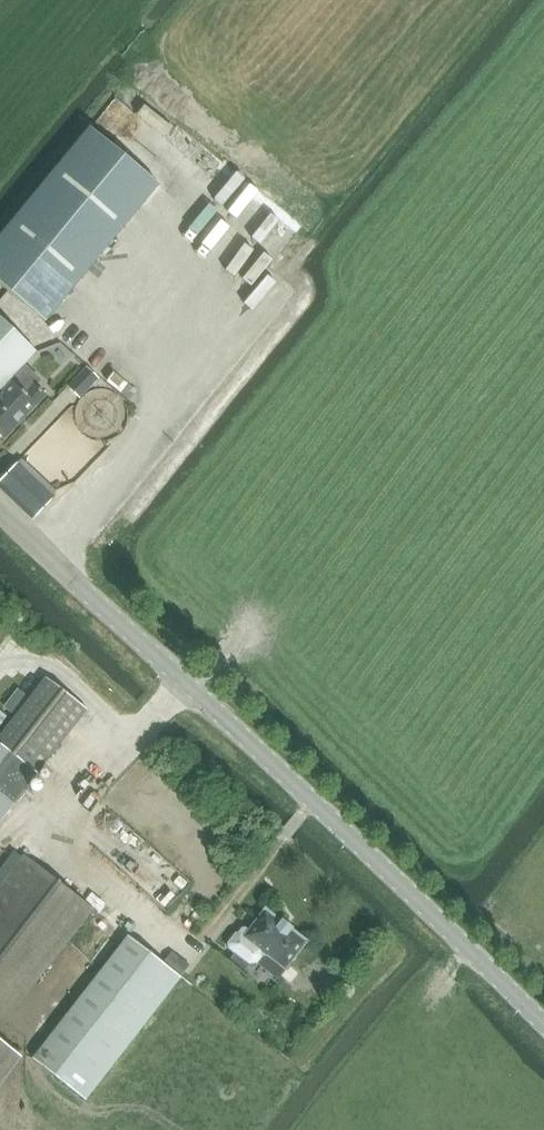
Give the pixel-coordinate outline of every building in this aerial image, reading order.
[(0,240),(0,285),(46,324),(160,187),(92,130),(0,240)] [(252,238),(272,253),(293,226),(272,211),(252,238)] [(54,339),(69,321),(60,314),(45,332),(54,339)] [(35,350),(0,317),(0,387),(35,350)] [(3,438),(45,394),(36,385),(40,381),(25,366),(0,392),(0,435),(3,438)] [(87,369),(68,389),(79,399),(98,380),(87,369)] [(54,496),(17,462),(0,480),(0,489),(33,520),(54,496)] [(36,775),(87,709),(46,677),(0,736),(0,822),(36,775)] [(18,690),(5,706),(15,713),(27,697),(18,690)] [(0,888),(0,1029),(94,910),(25,856),(0,888)] [(235,933),(227,943),(228,948),(248,964),(257,963),(262,956),(267,955),(285,969),(307,941),(265,908),(244,935),(240,932),(235,933)] [(85,1100),(88,1096),(180,977),(128,936),(32,1058),(85,1100)] [(17,1055),(0,1041),(0,1077),(17,1055)]
